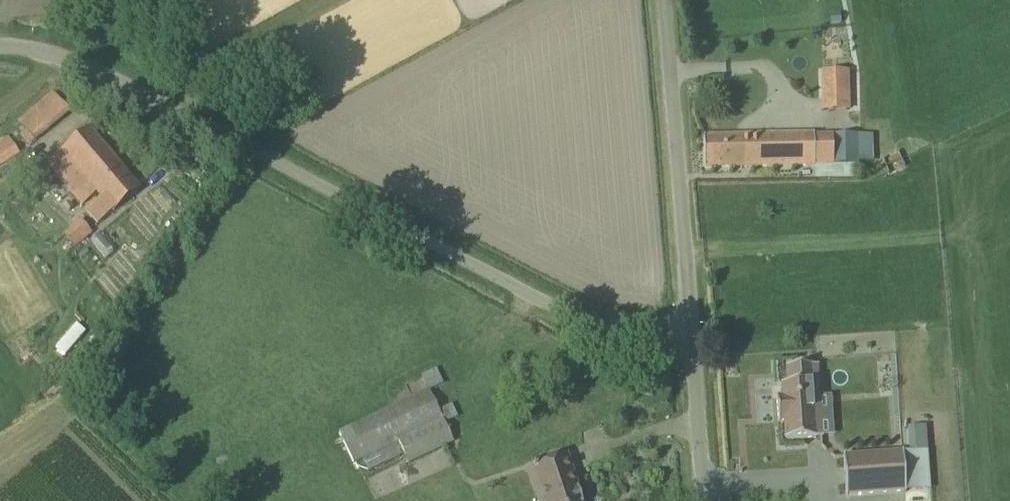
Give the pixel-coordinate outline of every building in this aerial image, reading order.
[(821,72),(822,101),(849,100),(848,71),(821,72)] [(18,122),(25,130),(18,136),(28,146),(34,141),(69,111),(52,92),(18,122)] [(100,200),(86,211),(97,224),(112,213),(140,189),(89,129),(49,163),(82,205),(95,194),(100,200)] [(704,168),(724,167),(814,165),(831,166),(858,165),(857,137),(830,138),(830,135),(814,135),(704,138),(704,168)] [(20,157),(19,155),(8,138),(0,144),(0,168),(20,157)] [(80,220),(62,234),(73,248),(91,234),(80,220)] [(819,397),(817,366),(786,368),(787,385),(781,385),(782,398),(776,398),(778,423),(784,422),(785,441),(816,439),(813,398),(819,397)] [(429,390),(428,390),(338,433),(353,464),(362,460),(368,472),(404,455),(408,464),(453,442),(444,424),(444,423),(439,411),(429,391),(429,390)] [(927,426),(907,428),(909,452),(928,451),(927,426)] [(843,457),(843,458),(846,497),(906,493),(903,453),(843,457)] [(546,463),(530,468),(541,500),(581,500),(577,489),(576,489),(565,456),(546,463)]
